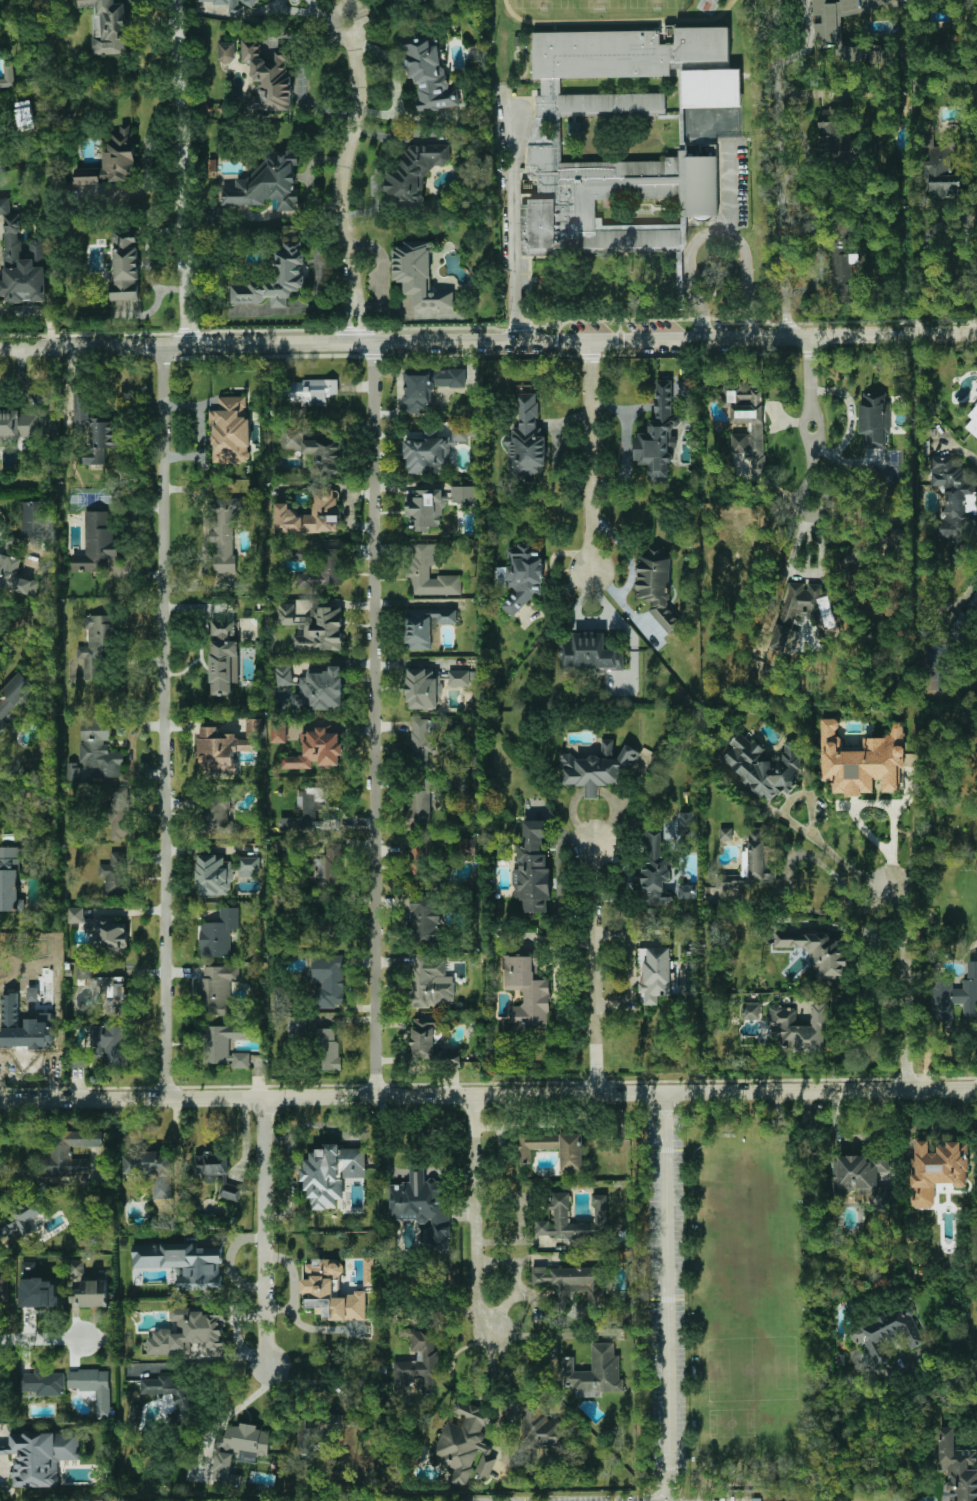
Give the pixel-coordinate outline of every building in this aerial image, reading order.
[(128,53),(126,3),(115,4),(115,0),(78,0),(79,8),(93,8),(94,55),(128,53)] [(211,2),(215,4),(229,5),(229,16),(243,16),(244,7),(236,2),(244,2),(254,8),(260,0),(199,0),(199,2),(211,2)] [(814,15),(822,15),(822,23),(815,23),(816,48),(842,47),(841,14),(871,13),(871,8),(886,7),(886,0),(813,0),(814,15)] [(533,32),(732,27),(734,99),(686,100),(685,71),(557,74),(557,98),(665,95),(665,113),(557,116),(559,162),(716,158),(718,215),(685,216),(684,198),(598,200),(599,225),(685,222),(686,255),(519,260),(516,175),(525,175),(524,145),(536,114),(533,32)] [(402,38),(409,79),(416,77),(420,99),(416,100),(418,112),(461,105),(458,87),(447,89),(438,32),(402,38)] [(290,110),(288,48),(276,48),(276,61),(261,61),(260,40),(242,40),(242,62),(252,62),(252,81),(261,81),(261,95),(251,95),(252,110),(290,110)] [(235,42),(219,43),(219,63),(235,63),(235,42)] [(842,45),(841,61),(863,62),(863,46),(842,45)] [(871,47),(870,63),(892,64),(892,48),(871,47)] [(14,62),(4,63),(4,79),(0,79),(0,87),(14,87),(14,62)] [(15,103),(20,131),(35,128),(30,100),(15,103)] [(843,140),(843,108),(821,108),(821,164),(862,164),(862,150),(854,150),(854,140),(843,140)] [(75,168),(75,183),(135,183),(134,125),(120,125),(120,133),(109,133),(110,151),(104,151),(104,168),(75,168)] [(929,198),(961,197),(960,175),(955,175),(955,146),(933,147),(933,143),(930,143),(931,161),(928,161),(929,198)] [(451,168),(449,144),(407,146),(408,157),(397,157),(398,169),(386,170),(388,205),(424,203),(421,170),(451,168)] [(222,205),(266,204),(265,199),(278,198),(278,211),(299,210),(298,189),(295,189),(294,166),(299,166),(298,151),(266,152),(266,173),(236,174),(236,187),(222,187),(222,205)] [(45,240),(30,240),(30,250),(21,250),(20,214),(11,214),(10,198),(0,199),(0,214),(3,214),(5,280),(0,280),(0,296),(8,296),(8,302),(46,301),(45,240)] [(111,301),(139,300),(137,230),(113,231),(115,284),(110,284),(111,301)] [(277,281),(231,282),(231,303),(272,301),(272,308),(290,307),(290,290),(305,290),(303,240),(283,241),(283,251),(276,251),(277,281)] [(453,307),(453,291),(431,292),(430,241),(403,241),(403,247),(393,247),(393,281),(403,281),(403,295),(413,295),(413,308),(453,307)] [(825,284),(838,284),(838,301),(850,301),(851,247),(832,247),(832,269),(825,269),(825,284)] [(465,387),(465,369),(405,369),(406,413),(433,412),(433,387),(465,387)] [(338,379),(289,380),(289,402),(302,402),(302,406),(326,405),(326,395),(338,395),(338,379)] [(670,482),(671,448),(675,448),(675,430),(680,430),(681,414),(675,414),(676,394),(672,394),(673,380),(657,379),(655,421),(649,420),(648,433),(636,433),(635,463),(650,464),(649,481),(670,482)] [(765,473),(763,390),(752,390),(752,385),(737,385),(737,406),(731,406),(731,423),(749,422),(749,434),(731,434),(732,453),(744,453),(744,459),(751,458),(752,473),(765,473)] [(537,393),(519,393),(519,428),(512,428),(512,437),(508,437),(509,476),(538,475),(538,467),(546,466),(545,427),(538,427),(537,393)] [(859,402),(860,435),(864,435),(864,448),(885,448),(885,434),(889,434),(889,393),(863,393),(863,402),(859,402)] [(106,464),(105,448),(116,448),(116,417),(91,417),(91,394),(75,394),(76,426),(86,426),(86,464),(106,464)] [(213,462),(250,463),(250,417),(246,417),(246,396),(219,396),(219,410),(210,410),(209,427),(213,427),(213,462)] [(968,416),(972,419),(965,428),(976,436),(976,404),(968,416)] [(18,412),(18,410),(0,411),(0,441),(58,438),(56,410),(18,412)] [(450,472),(449,443),(468,442),(468,436),(476,435),(475,424),(451,426),(452,430),(423,431),(424,439),(406,440),(407,474),(450,472)] [(281,449),(303,450),(303,454),(313,454),(313,473),(340,473),(341,435),(313,434),(313,427),(281,427),(281,449)] [(476,486),(451,486),(451,494),(443,494),(443,490),(418,490),(418,497),(408,497),(408,531),(430,531),(430,527),(443,526),(443,503),(476,502),(476,486)] [(275,503),(276,533),(339,532),(338,496),(334,496),(334,488),(313,488),(313,514),(292,515),(291,503),(275,503)] [(211,498),(211,543),(215,542),(216,573),(235,573),(235,518),(246,518),(246,498),(211,498)] [(21,502),(22,541),(45,540),(44,501),(21,502)] [(114,510),(85,511),(85,553),(72,553),(72,571),(107,570),(106,557),(115,557),(114,510)] [(544,594),(538,585),(542,583),(543,563),(539,556),(539,552),(533,543),(522,542),(514,548),(508,547),(508,553),(513,561),(513,567),(493,566),(496,571),(493,571),(497,576),(504,577),(504,582),(507,587),(521,588),(501,603),(510,615),(541,594),(544,594)] [(412,595),(461,595),(461,576),(430,576),(430,565),(439,565),(439,544),(414,544),(414,555),(407,555),(406,578),(412,578),(412,595)] [(668,633),(681,623),(669,607),(669,583),(671,582),(671,557),(663,547),(647,547),(640,553),(640,562),(637,564),(637,600),(660,600),(649,609),(668,633)] [(296,587),(342,586),(341,548),(321,549),(321,572),(296,572),(296,587)] [(0,553),(0,589),(35,597),(38,581),(17,576),(21,558),(0,553)] [(772,648),(794,654),(800,632),(792,630),(796,615),(807,613),(810,614),(822,612),(825,628),(832,627),(842,630),(840,617),(835,616),(833,604),(834,599),(832,589),(822,591),(820,583),(808,585),(804,582),(788,584),(772,648)] [(962,639),(976,617),(976,592),(950,631),(962,639)] [(279,625),(294,625),(294,604),(279,604),(279,625)] [(342,605),(311,605),(311,617),(295,618),(295,625),(302,625),(302,635),(294,635),(294,650),(342,650),(342,605)] [(406,649),(431,649),(431,634),(438,634),(438,624),(457,624),(457,608),(406,609),(406,649)] [(84,679),(104,679),(104,660),(116,660),(115,615),(83,615),(83,629),(88,629),(88,646),(77,646),(77,659),(83,659),(84,679)] [(239,621),(212,621),(211,695),(232,695),(232,682),(238,682),(239,621)] [(624,649),(605,650),(605,632),(572,632),(572,640),(561,640),(561,669),(624,668),(624,649)] [(292,686),(291,664),(276,665),(276,686),(292,686)] [(300,694),(292,694),(293,710),(343,709),(342,666),(330,666),(330,673),(300,674),(300,694)] [(442,708),(442,676),(436,676),(436,668),(408,669),(408,709),(442,708)] [(469,670),(448,670),(448,686),(470,686),(469,670)] [(10,726),(4,719),(27,699),(25,696),(36,687),(22,672),(2,689),(6,695),(0,701),(0,734),(10,726)] [(79,719),(81,767),(91,766),(91,778),(123,776),(121,751),(110,752),(108,717),(79,719)] [(899,792),(899,768),(904,768),(904,723),(892,723),(892,736),(864,737),(864,750),(843,750),(843,736),(838,736),(837,718),(822,718),(822,780),(833,780),(834,793),(845,792),(845,796),(862,796),(862,792),(874,792),(874,779),(883,779),(884,792),(899,792)] [(412,765),(435,765),(435,719),(412,719),(412,765)] [(271,741),(299,741),(299,721),(271,722),(271,741)] [(303,756),(282,756),(282,768),(312,769),(312,764),(341,764),(341,728),(316,728),(316,732),(303,732),(303,756)] [(797,741),(785,742),(785,747),(778,760),(758,762),(758,759),(765,747),(754,742),(755,742),(738,732),(732,744),(732,746),(723,762),(744,774),(745,786),(772,800),(775,794),(791,792),(797,781),(797,779),(802,770),(800,757),(798,756),(797,741)] [(565,781),(575,786),(585,785),(587,799),(600,797),(598,786),(615,784),(621,772),(631,771),(641,752),(626,745),(620,757),(615,758),(612,739),(601,740),(603,758),(599,756),(575,759),(574,752),(560,754),(561,766),(563,767),(565,781)] [(79,763),(67,763),(67,780),(79,780),(79,763)] [(431,792),(436,792),(436,778),(409,779),(410,826),(431,826),(431,792)] [(304,817),(280,818),(280,830),(342,829),(342,819),(316,819),(316,809),(330,809),(329,786),(303,787),(304,817)] [(111,840),(131,840),(129,787),(110,788),(111,840)] [(231,833),(232,794),(204,793),(203,833),(231,833)] [(696,812),(679,813),(679,841),(696,841),(696,812)] [(544,820),(524,820),(524,845),(517,845),(519,900),(524,900),(525,912),(550,912),(549,854),(544,854),(544,820)] [(732,828),(719,828),(720,840),(732,840),(732,828)] [(645,904),(672,903),(672,892),(665,892),(664,881),(668,881),(667,831),(643,831),(645,904)] [(477,838),(462,839),(462,855),(477,855),(477,838)] [(327,842),(326,856),(314,856),(313,888),(340,888),(341,842),(327,842)] [(409,843),(408,882),(426,883),(427,844),(409,843)] [(25,899),(20,899),(20,847),(0,847),(0,911),(25,911),(25,899)] [(110,864),(99,864),(99,877),(106,877),(105,896),(129,896),(129,851),(110,851),(110,864)] [(224,855),(198,855),(198,895),(232,895),(231,861),(224,861),(224,855)] [(259,857),(239,857),(239,877),(260,877),(259,857)] [(679,885),(679,898),(696,898),(696,885),(679,885)] [(411,896),(412,948),(440,947),(439,895),(411,896)] [(68,907),(68,922),(83,923),(84,907),(68,907)] [(200,957),(231,957),(231,930),(239,930),(239,907),(220,908),(220,922),(200,922),(200,957)] [(127,953),(127,923),(116,923),(116,918),(90,917),(89,953),(127,953)] [(775,947),(812,947),(812,979),(844,978),(844,967),(848,966),(848,955),(842,955),(842,940),(830,940),(830,932),(775,933),(775,947)] [(670,947),(640,948),(641,982),(638,983),(639,993),(644,993),(644,1004),(658,1004),(657,995),(676,995),(676,985),(677,985),(676,976),(671,976),(670,947)] [(312,954),(312,985),(314,985),(314,1007),(345,1007),(345,954),(312,954)] [(413,991),(406,991),(406,1006),(454,1005),(453,976),(445,976),(445,954),(412,954),(413,991)] [(538,957),(505,956),(503,990),(524,991),(523,1006),(512,1005),(512,1023),(548,1024),(550,977),(538,976),(538,957)] [(933,1020),(953,1020),(953,1004),(963,1004),(963,1017),(976,1017),(976,961),(969,961),(969,980),(963,980),(963,988),(953,988),(953,981),(933,981),(933,1020)] [(77,978),(91,979),(91,964),(77,964),(77,978)] [(240,983),(240,966),(204,966),(204,978),(198,978),(198,1014),(230,1015),(230,983),(240,983)] [(99,977),(98,996),(106,996),(106,1014),(128,1015),(129,977),(99,977)] [(2,994),(3,1048),(48,1047),(48,1022),(39,1022),(39,1018),(26,1018),(26,1027),(19,1027),(18,993),(2,994)] [(760,1019),(760,1002),(743,1002),(743,1019),(760,1019)] [(826,1052),(828,1004),(812,1004),(811,1026),(796,1025),(796,1007),(769,1006),(768,1027),(772,1027),(772,1036),(785,1037),(784,1050),(826,1052)] [(306,1018),(289,1017),(288,1039),(305,1040),(306,1018)] [(412,1018),(412,1059),(441,1059),(441,1066),(461,1066),(461,1051),(442,1051),(442,1018),(412,1018)] [(90,1026),(91,1050),(73,1050),(73,1068),(89,1067),(89,1064),(128,1064),(128,1026),(90,1026)] [(202,1063),(232,1063),(232,1068),(249,1068),(250,1053),(229,1053),(229,1038),(247,1038),(247,1026),(202,1026),(202,1063)] [(335,1028),(317,1028),(316,1069),(340,1070),(341,1040),(335,1040),(335,1028)] [(41,1176),(89,1175),(89,1159),(71,1159),(70,1147),(103,1146),(103,1131),(49,1131),(49,1155),(41,1155),(41,1176)] [(531,1149),(560,1148),(560,1132),(519,1134),(520,1164),(532,1163),(531,1149)] [(562,1171),(584,1170),(583,1133),(560,1134),(562,1171)] [(968,1142),(947,1141),(947,1146),(938,1146),(938,1152),(931,1152),(931,1140),(918,1140),(918,1157),(912,1157),(912,1167),(914,1167),(914,1207),(935,1208),(935,1183),(955,1183),(955,1186),(967,1187),(968,1142)] [(365,1148),(340,1148),(339,1144),(324,1144),(324,1151),(311,1151),(311,1159),(303,1159),(303,1189),(310,1189),(311,1209),(336,1208),(336,1199),(343,1199),(343,1178),(366,1177),(365,1148)] [(172,1198),(172,1154),(160,1154),(160,1151),(134,1151),(134,1155),(124,1155),(124,1174),(152,1173),(152,1198),(172,1198)] [(227,1185),(228,1154),(205,1153),(205,1155),(195,1155),(194,1175),(203,1175),(203,1180),(221,1181),(220,1199),(239,1199),(240,1185),(227,1185)] [(890,1158),(867,1157),(867,1156),(835,1155),(834,1192),(872,1193),(871,1203),(890,1204),(890,1187),(878,1187),(878,1172),(889,1172),(890,1158)] [(450,1181),(425,1181),(424,1165),(410,1165),(410,1184),(389,1184),(390,1221),(431,1221),(431,1229),(425,1229),(425,1249),(450,1249),(450,1181)] [(570,1223),(570,1192),(551,1192),(551,1210),(554,1210),(554,1221),(536,1221),(536,1236),(564,1236),(564,1239),(608,1239),(608,1195),(594,1195),(594,1223),(570,1223)] [(35,1195),(0,1216),(0,1241),(20,1229),(24,1236),(36,1230),(31,1221),(45,1212),(35,1195)] [(133,1268),(179,1267),(180,1290),(222,1289),(221,1247),(197,1247),(197,1243),(133,1243),(133,1268)] [(366,1320),(366,1294),(334,1293),(334,1277),(343,1277),(343,1259),(313,1258),(313,1263),(303,1263),(303,1294),(307,1294),(307,1307),(324,1307),(324,1319),(366,1320)] [(68,1275),(85,1275),(85,1260),(68,1260),(68,1275)] [(606,1268),(546,1268),(546,1267),(532,1267),(532,1285),(557,1285),(557,1306),(569,1306),(569,1291),(589,1291),(590,1302),(606,1302),(606,1268)] [(8,1301),(8,1274),(0,1274),(0,1301),(8,1301)] [(58,1307),(59,1280),(44,1280),(44,1278),(21,1278),(21,1306),(58,1307)] [(109,1306),(108,1280),(80,1280),(80,1307),(109,1306)] [(925,1342),(911,1310),(903,1314),(900,1309),(849,1332),(855,1344),(864,1340),(876,1367),(891,1360),(883,1341),(903,1332),(910,1349),(925,1342)] [(147,1354),(191,1355),(191,1343),(207,1343),(207,1348),(224,1348),(224,1311),(171,1311),(171,1321),(178,1321),(178,1332),(170,1332),(170,1328),(152,1328),(152,1337),(147,1337),(147,1354)] [(395,1361),(394,1390),(409,1390),(409,1378),(423,1378),(423,1393),(434,1394),(434,1378),(439,1378),(439,1350),(435,1350),(435,1330),(400,1329),(399,1336),(411,1337),(411,1352),(417,1352),(417,1361),(395,1361)] [(592,1371),(574,1371),(574,1357),(563,1357),(563,1386),(574,1386),(574,1397),(601,1396),(601,1391),(624,1391),(624,1379),(620,1379),(620,1355),(615,1355),(614,1342),(591,1342),(592,1371)] [(111,1417),(109,1369),(68,1370),(68,1388),(78,1388),(78,1398),(96,1397),(96,1417),(111,1417)] [(17,1373),(18,1392),(36,1391),(36,1396),(64,1395),(63,1371),(34,1371),(34,1373),(17,1373)] [(141,1394),(176,1394),(176,1420),(193,1420),(193,1382),(173,1382),(173,1377),(140,1377),(141,1394)] [(467,1488),(472,1473),(489,1479),(497,1458),(489,1455),(491,1447),(480,1443),(491,1411),(457,1400),(453,1413),(465,1417),(462,1426),(446,1420),(434,1454),(442,1456),(439,1463),(455,1468),(450,1482),(467,1488)] [(523,1403),(523,1447),(565,1447),(565,1419),(548,1419),(548,1412),(541,1412),(541,1403),(523,1403)] [(130,1423),(141,1423),(142,1405),(131,1405),(130,1423)] [(341,1426),(363,1426),(362,1414),(341,1414),(341,1426)] [(271,1431),(258,1430),(258,1426),(227,1423),(226,1436),(217,1435),(214,1483),(237,1484),(238,1475),(232,1474),(233,1452),(241,1453),(240,1461),(256,1463),(256,1457),(269,1458),(271,1431)] [(969,1469),(969,1465),(976,1465),(976,1448),(955,1448),(955,1427),(939,1427),(939,1470),(948,1470),(948,1483),(944,1483),(944,1500),(976,1500),(976,1469),(969,1469)] [(58,1460),(80,1460),(80,1432),(9,1433),(10,1447),(0,1447),(0,1455),(12,1455),(12,1487),(59,1487),(58,1460)]
